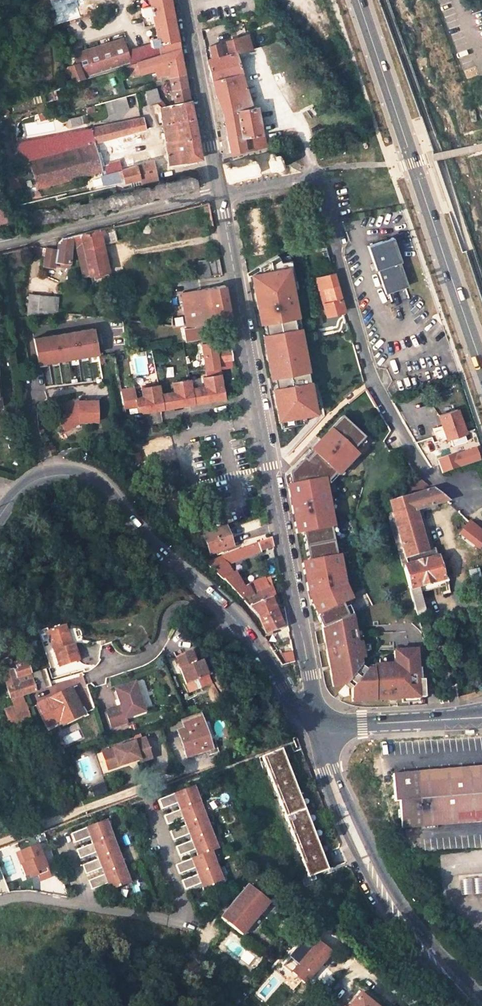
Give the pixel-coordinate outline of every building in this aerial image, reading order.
[(55,24),(81,17),(77,6),(79,5),(77,0),(49,0),(55,24)] [(137,62),(179,48),(175,27),(171,3),(170,0),(149,0),(151,7),(141,9),(142,16),(152,15),(156,39),(150,40),(151,46),(126,50),(123,39),(87,50),(85,42),(74,45),(79,63),(69,66),(74,81),(127,65),(137,62)] [(248,35),(208,46),(212,58),(235,53),(242,51),(252,49),(248,35)] [(179,48),(137,62),(140,72),(154,68),(156,75),(168,73),(169,77),(184,74),(181,58),(179,48)] [(242,51),(245,63),(256,60),(252,49),(242,51)] [(235,53),(212,58),(207,59),(209,68),(215,94),(221,111),(224,125),(226,139),(261,133),(256,106),(251,107),(235,53)] [(137,62),(127,65),(130,75),(140,72),(137,62)] [(169,77),(174,103),(189,100),(186,86),(184,74),(169,77)] [(156,88),(145,91),(149,105),(157,104),(159,100),(156,88)] [(133,98),(105,100),(106,112),(134,110),(133,98)] [(189,100),(174,103),(160,107),(163,123),(192,117),(190,108),(189,100)] [(311,103),(303,109),(314,125),(325,123),(317,110),(311,103)] [(477,107),(470,108),(473,122),(480,121),(477,107)] [(94,143),(118,137),(138,132),(145,130),(142,117),(91,129),(94,143)] [(169,163),(199,158),(195,134),(192,117),(163,123),(164,131),(162,132),(162,136),(164,136),(168,154),(165,154),(166,159),(168,158),(169,163)] [(94,143),(91,129),(18,144),(19,152),(30,161),(94,143)] [(119,141),(140,136),(138,132),(118,137),(94,143),(97,153),(120,147),(119,141)] [(265,145),(263,133),(261,133),(226,139),(227,145),(229,151),(265,145)] [(93,145),(30,161),(37,188),(101,172),(93,145)] [(101,172),(101,173),(104,184),(121,180),(120,176),(123,176),(125,182),(129,181),(138,179),(139,183),(158,179),(151,153),(99,167),(101,172)] [(281,154),(266,157),(268,170),(284,167),(281,154)] [(254,159),(224,167),(227,181),(258,173),(254,159)] [(10,168),(5,170),(14,191),(20,188),(10,168)] [(198,170),(23,211),(27,228),(202,187),(198,170)] [(77,248),(85,277),(104,272),(95,230),(85,232),(61,238),(57,243),(55,250),(54,262),(53,266),(68,267),(70,249),(77,248)] [(394,237),(369,245),(376,269),(378,269),(385,293),(408,286),(400,262),(402,261),(394,237)] [(54,262),(55,250),(45,248),(42,266),(53,267),(53,266),(54,262)] [(260,269),(252,273),(259,311),(262,310),(266,330),(263,331),(279,418),(282,417),(283,423),(305,419),(304,411),(315,409),(285,251),(279,255),(278,253),(259,264),(260,269)] [(222,274),(218,257),(199,261),(202,277),(222,274)] [(344,311),(337,285),(334,275),(316,279),(319,289),(324,288),(327,302),(323,303),(327,316),(344,311)] [(226,292),(224,283),(173,294),(175,304),(182,302),(187,326),(231,318),(226,292)] [(49,297),(28,296),(26,316),(47,313),(49,297)] [(55,298),(49,297),(47,313),(54,313),(55,298)] [(332,325),(316,327),(318,335),(333,333),(332,325)] [(94,328),(33,339),(38,364),(98,353),(94,328)] [(218,361),(234,359),(232,349),(232,345),(215,348),(214,341),(200,343),(205,368),(218,366),(219,366),(218,361)] [(223,398),(219,375),(202,377),(204,386),(198,387),(200,401),(208,400),(208,396),(214,395),(215,399),(223,398)] [(190,380),(173,383),(174,391),(168,392),(170,406),(177,405),(176,402),(183,401),(184,404),(194,402),(191,388),(190,380)] [(142,388),(143,397),(136,398),(137,405),(138,412),(146,411),(145,407),(152,406),(152,409),(162,408),(160,394),(158,385),(142,388)] [(200,401),(198,387),(191,388),(194,402),(200,401)] [(137,405),(136,398),(135,389),(121,391),(124,407),(137,405)] [(160,394),(162,408),(170,406),(168,392),(160,394)] [(57,418),(64,429),(78,421),(79,423),(96,420),(97,400),(78,400),(78,402),(74,404),(72,401),(57,410),(61,416),(57,418)] [(439,413),(444,426),(435,429),(438,440),(451,436),(453,443),(467,439),(465,431),(466,430),(459,407),(439,413)] [(299,467),(290,476),(293,487),(288,487),(290,501),(298,537),(305,536),(331,531),(335,531),(326,485),(363,440),(343,419),(299,467)] [(78,421),(64,429),(65,431),(79,423),(78,421)] [(439,460),(440,463),(442,471),(480,459),(477,451),(456,458),(455,454),(439,460)] [(137,452),(130,454),(133,461),(140,459),(137,452)] [(410,593),(446,584),(440,557),(431,560),(418,513),(449,504),(434,489),(388,503),(406,566),(403,567),(410,593)] [(475,551),(481,542),(481,531),(467,519),(455,534),(475,551)] [(204,536),(210,553),(230,547),(223,529),(204,536)] [(331,531),(305,536),(310,564),(301,565),(303,577),(308,599),(319,623),(323,630),(349,620),(344,607),(353,603),(346,587),(341,558),(336,559),(331,531)] [(222,565),(274,546),(271,537),(204,563),(240,600),(252,595),(247,587),(244,588),(234,573),(229,576),(222,565)] [(259,592),(268,588),(267,578),(259,580),(247,587),(252,595),(259,592)] [(268,588),(259,592),(252,595),(240,600),(257,617),(258,618),(277,612),(273,602),(275,600),(269,587),(268,588)] [(424,613),(421,603),(413,605),(416,615),(424,613)] [(258,618),(268,636),(285,629),(277,612),(258,618)] [(349,620),(323,630),(326,649),(333,690),(347,690),(363,667),(355,618),(349,620)] [(68,643),(61,623),(46,628),(58,665),(77,658),(72,642),(68,643)] [(174,654),(179,666),(185,681),(205,673),(199,658),(194,660),(189,648),(174,654)] [(369,670),(352,692),(352,705),(385,703),(420,702),(419,651),(394,653),(394,665),(375,666),(375,670),(369,670)] [(28,671),(24,659),(12,663),(12,666),(10,666),(7,657),(0,660),(0,672),(3,679),(13,676),(28,671)] [(36,669),(28,671),(34,688),(42,686),(36,669)] [(22,692),(34,688),(28,671),(13,676),(15,683),(11,684),(15,694),(22,692)] [(15,683),(13,676),(3,679),(9,696),(15,694),(11,684),(15,683)] [(142,709),(132,680),(113,687),(119,704),(104,709),(110,726),(125,720),(124,716),(142,709)] [(36,701),(45,720),(61,712),(65,720),(82,711),(69,685),(36,701)] [(13,703),(16,713),(27,710),(23,701),(13,703)] [(61,712),(45,720),(47,723),(59,717),(61,722),(65,720),(61,712)] [(181,721),(183,727),(176,729),(186,759),(213,750),(201,714),(181,721)] [(151,756),(144,736),(103,750),(107,762),(118,759),(119,763),(127,761),(127,759),(130,758),(130,760),(139,757),(140,760),(151,756)] [(329,869),(281,748),(262,756),(309,876),(329,869)] [(119,763),(118,759),(107,762),(109,767),(119,763)] [(392,773),(394,801),(398,801),(401,828),(481,822),(481,766),(392,773)] [(194,849),(197,856),(212,851),(218,849),(193,785),(158,800),(160,805),(161,809),(176,803),(179,810),(164,815),(166,821),(167,824),(182,819),(184,825),(170,831),(172,836),(173,839),(188,834),(191,841),(176,847),(178,851),(179,855),(194,849)] [(106,884),(109,891),(130,883),(105,819),(70,834),(72,839),(73,843),(88,837),(91,844),(76,849),(78,854),(80,858),(94,853),(97,859),(82,865),(84,870),(85,873),(100,868),(103,875),(88,881),(90,886),(91,889),(106,884)] [(40,882),(51,877),(38,843),(15,853),(24,877),(35,872),(40,882)] [(212,851),(197,856),(175,864),(178,870),(179,874),(194,868),(196,875),(182,881),(183,886),(185,889),(199,883),(202,891),(224,883),(212,851)] [(471,879),(472,893),(481,893),(481,878),(471,879)] [(471,879),(459,880),(460,894),(472,893),(471,879)] [(248,884),(221,918),(242,934),(268,901),(248,884)] [(297,966),(318,940),(317,940),(320,937),(310,929),(287,958),(297,966)] [(297,966),(291,974),(303,984),(330,951),(318,940),(297,966)] [(356,992),(346,1005),(377,1005),(356,992)]
